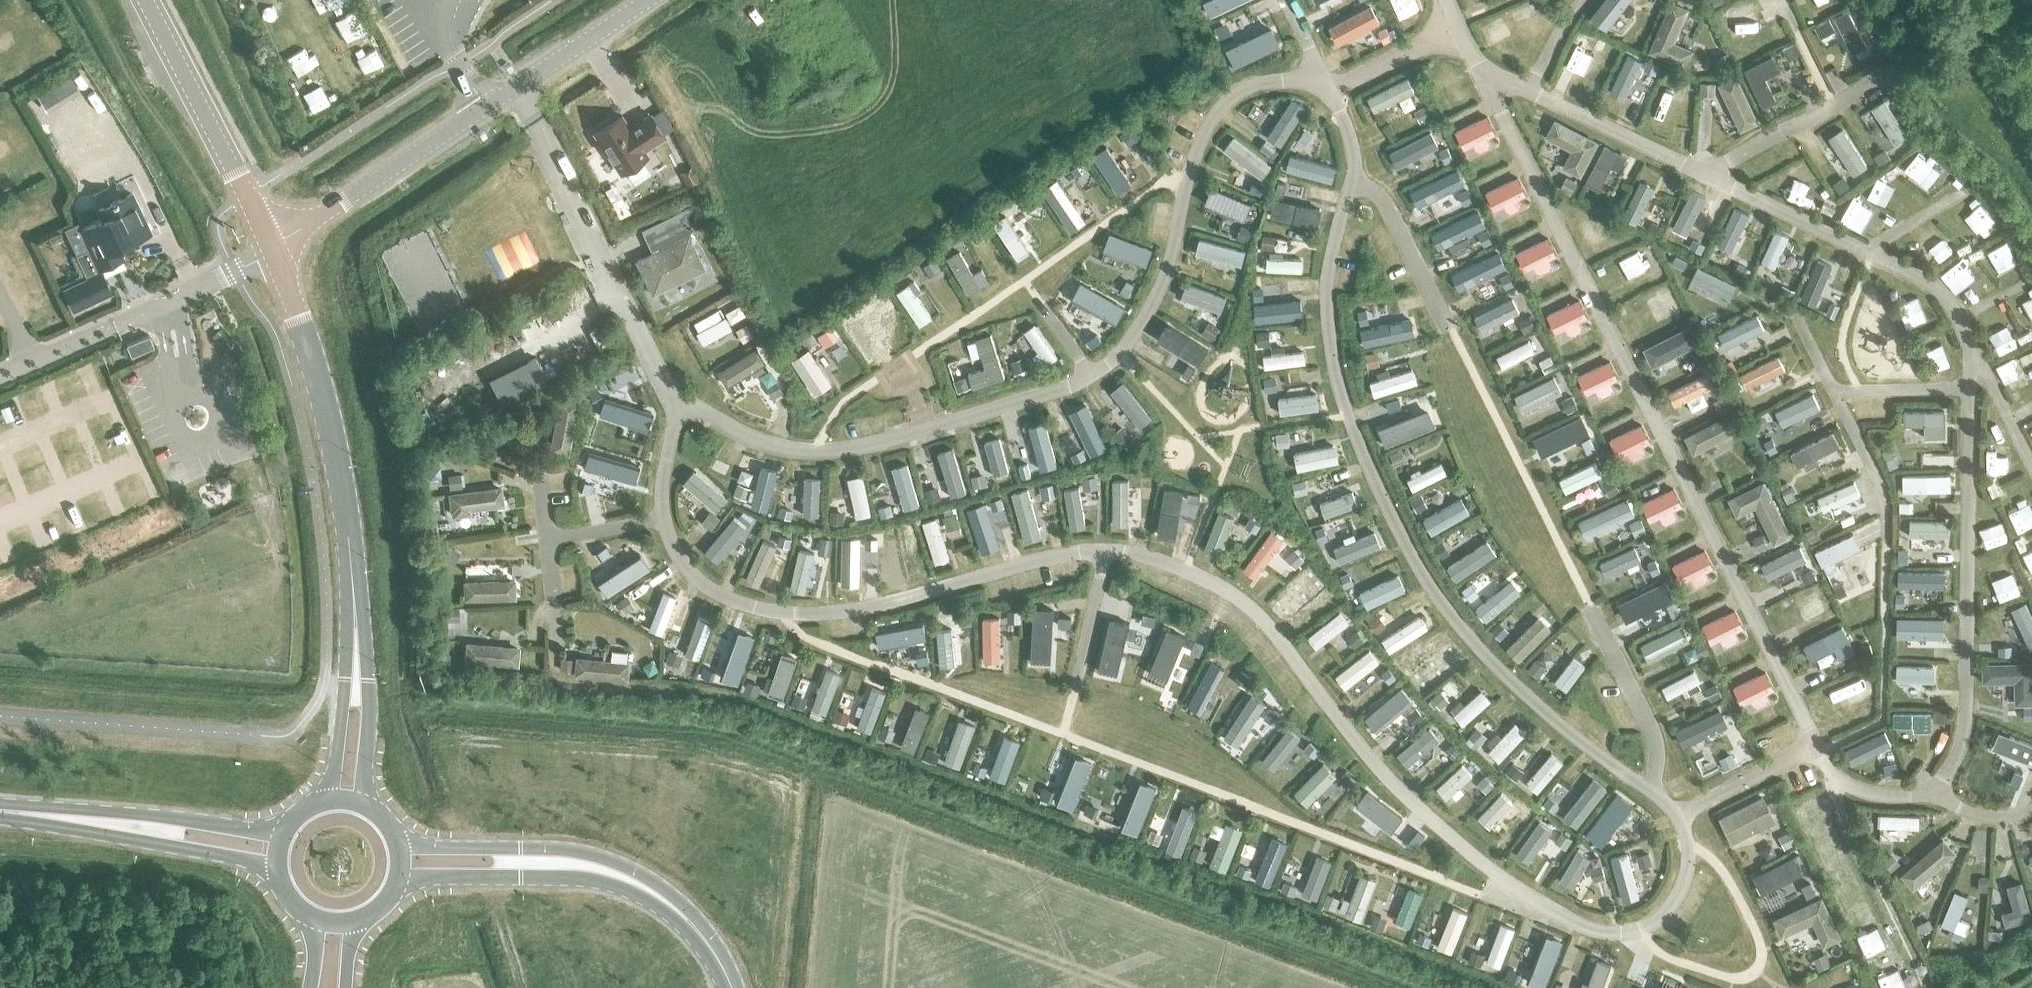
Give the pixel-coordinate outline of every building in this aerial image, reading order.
[(1242,0),(1214,0),(1219,11),(1242,0)] [(1629,0),(1604,0),(1591,16),(1607,29),(1629,0)] [(1649,51),(1685,67),(1693,49),(1674,41),(1689,8),(1671,0),(1649,51)] [(1762,9),(1758,0),(1748,0),(1718,15),(1724,28),(1762,9)] [(1866,46),(1848,10),(1834,17),(1853,53),(1866,46)] [(1337,37),(1363,23),(1357,12),(1331,26),(1337,37)] [(1820,38),(1835,30),(1829,18),(1814,26),(1820,38)] [(1236,57),(1272,41),(1267,31),(1232,46),(1236,57)] [(1575,71),(1592,39),(1581,34),(1565,66),(1575,71)] [(1744,69),(1763,107),(1777,100),(1765,77),(1780,69),(1773,55),(1744,69)] [(1622,58),(1608,87),(1619,93),(1633,63),(1622,58)] [(1718,84),(1740,131),(1759,122),(1736,75),(1718,84)] [(1661,84),(1644,124),(1657,129),(1674,90),(1661,84)] [(1406,91),(1372,109),(1378,119),(1398,109),(1401,114),(1412,109),(1409,103),(1412,101),(1406,91)] [(1282,144),(1300,115),(1288,107),(1269,136),(1282,144)] [(643,149),(663,136),(649,114),(636,123),(637,124),(630,129),(621,115),(594,133),(620,172),(647,155),(643,149)] [(1554,118),(1545,137),(1571,150),(1563,167),(1580,176),(1598,141),(1554,118)] [(1425,134),(1394,149),(1399,161),(1421,150),(1423,155),(1433,151),(1425,134)] [(1257,156),(1232,138),(1225,147),(1238,158),(1234,163),(1244,171),(1248,165),(1250,166),(1257,156)] [(1093,154),(1117,191),(1128,184),(1112,159),(1118,155),(1111,144),(1105,148),(1104,147),(1093,154)] [(1605,145),(1585,183),(1599,190),(1611,165),(1619,169),(1626,156),(1605,145)] [(1292,170),(1324,179),(1327,167),(1310,163),(1311,157),(1299,154),(1297,160),(1295,159),(1292,170)] [(699,182),(691,167),(680,173),(688,187),(699,182)] [(1447,174),(1412,191),(1418,202),(1440,191),(1443,196),(1453,191),(1450,185),(1452,184),(1447,174)] [(1640,180),(1623,217),(1636,223),(1653,187),(1640,180)] [(1687,224),(1702,192),(1692,187),(1676,219),(1687,224)] [(1048,197),(1068,226),(1079,218),(1067,199),(1076,193),(1072,188),(1063,194),(1059,189),(1048,197)] [(1243,202),(1212,188),(1208,199),(1227,208),(1224,213),(1235,218),(1237,213),(1238,213),(1243,202)] [(65,290),(74,309),(110,292),(99,269),(122,258),(117,247),(150,231),(131,192),(98,207),(103,219),(80,229),(90,249),(76,255),(88,279),(65,290)] [(1273,216),(1308,223),(1311,211),(1289,207),(1290,202),(1282,201),(1281,205),(1276,204),(1273,216)] [(700,224),(692,207),(680,213),(688,230),(700,224)] [(1734,208),(1717,244),(1728,249),(1739,227),(1743,229),(1747,220),(1743,218),(1745,214),(1734,208)] [(994,223),(1018,259),(1030,251),(1005,215),(994,223)] [(1456,221),(1435,232),(1440,243),(1451,237),(1454,243),(1465,237),(1463,232),(1462,232),(1456,221)] [(1775,230),(1761,261),(1774,267),(1788,236),(1775,230)] [(689,234),(635,260),(652,295),(706,270),(689,234)] [(1149,248),(1115,235),(1111,246),(1145,259),(1149,248)] [(1196,253),(1241,265),(1245,250),(1200,238),(1196,253)] [(1621,271),(1653,256),(1648,245),(1616,260),(1621,271)] [(969,294),(990,281),(982,268),(974,273),(959,250),(947,257),(969,294)] [(1266,270),(1302,271),(1302,259),(1283,258),(1283,251),(1270,251),(1270,258),(1267,258),(1266,270)] [(1484,257),(1455,273),(1461,284),(1490,268),(1484,257)] [(1816,258),(1799,297),(1812,303),(1829,263),(1816,258)] [(1729,282),(1698,267),(1692,280),(1723,295),(1729,282)] [(897,292),(919,325),(931,317),(916,294),(921,291),(914,281),(897,292)] [(1218,295),(1183,282),(1178,295),(1185,298),(1184,302),(1193,305),(1194,301),(1213,308),(1218,295)] [(1123,306),(1085,285),(1078,298),(1102,311),(1099,316),(1111,323),(1114,318),(1115,319),(1119,312),(1121,313),(1124,308),(1122,307),(1123,306)] [(1667,285),(1627,305),(1633,318),(1654,307),(1658,315),(1668,311),(1664,303),(1673,298),(1667,285)] [(1986,313),(2003,347),(2031,333),(2031,328),(2017,298),(1986,313)] [(1267,321),(1302,317),(1301,304),(1285,306),(1284,299),(1271,301),(1272,307),(1265,308),(1267,321)] [(1506,299),(1475,315),(1481,326),(1499,317),(1502,323),(1515,316),(1506,299)] [(1726,344),(1763,325),(1757,313),(1720,331),(1726,344)] [(843,322),(868,360),(879,353),(853,315),(843,322)] [(1374,344),(1408,336),(1404,322),(1371,329),(1374,344)] [(1057,357),(1034,324),(1024,331),(1038,352),(1033,356),(1039,365),(1045,361),(1047,364),(1057,357)] [(1206,348),(1169,325),(1161,337),(1183,350),(1180,355),(1191,362),(1194,357),(1198,360),(1206,348)] [(1652,366),(1698,343),(1689,325),(1643,348),(1652,366)] [(1004,378),(990,333),(976,338),(985,367),(968,372),(973,388),(1004,378)] [(1502,367),(1534,351),(1529,340),(1497,356),(1502,367)] [(1265,368),(1306,362),(1304,350),(1285,353),(1284,346),(1271,348),(1272,354),(1263,356),(1265,368)] [(757,347),(719,372),(728,386),(751,371),(755,376),(765,370),(762,365),(767,362),(757,347)] [(792,360),(815,394),(832,383),(809,348),(792,360)] [(1778,355),(1740,375),(1746,388),(1784,369),(1778,355)] [(652,400),(615,366),(605,378),(610,382),(605,387),(614,395),(619,391),(641,412),(652,400)] [(1374,395),(1417,382),(1413,369),(1391,376),(1389,369),(1378,373),(1379,379),(1370,382),(1374,395)] [(1675,405),(1717,384),(1711,372),(1668,392),(1675,405)] [(1524,409),(1555,392),(1550,381),(1519,398),(1524,409)] [(1144,408),(1124,384),(1114,392),(1126,406),(1121,410),(1129,420),(1134,415),(1135,416),(1144,408)] [(1280,413),(1319,408),(1317,393),(1278,398),(1280,413)] [(1804,394),(1760,416),(1772,438),(1781,433),(1778,428),(1790,422),(1792,426),(1801,422),(1799,418),(1812,411),(1804,394)] [(568,454),(578,401),(559,397),(549,450),(568,454)] [(1099,435),(1086,409),(1075,414),(1082,428),(1077,431),(1082,442),(1088,439),(1089,440),(1099,435)] [(1693,453),(1742,429),(1733,411),(1684,436),(1693,453)] [(1945,411),(1904,411),(1904,424),(1924,424),(1924,436),(1945,436),(1945,411)] [(1389,445),(1429,429),(1424,417),(1397,427),(1394,421),(1383,425),(1385,432),(1384,432),(1389,445)] [(1057,458),(1047,421),(1035,425),(1042,448),(1036,450),(1040,463),(1057,458)] [(1544,451),(1575,434),(1569,423),(1538,439),(1544,451)] [(1832,432),(1790,453),(1797,466),(1803,463),(1806,469),(1818,463),(1815,457),(1839,445),(1832,432)] [(1008,471),(1000,436),(988,439),(997,474),(1008,471)] [(1297,470),(1338,461),(1335,444),(1294,452),(1297,470)] [(962,487),(953,452),(941,455),(946,476),(940,477),(944,490),(950,488),(950,490),(962,487)] [(1566,492),(1602,474),(1595,461),(1559,479),(1566,492)] [(1413,490),(1447,473),(1441,462),(1421,472),(1420,469),(1411,473),(1412,476),(1407,479),(1413,490)] [(894,466),(903,500),(914,497),(906,464),(894,466)] [(767,468),(756,507),(768,510),(778,471),(767,468)] [(685,483),(716,510),(726,497),(695,470),(685,483)] [(1950,474),(1903,475),(1903,490),(1950,490),(1950,474)] [(870,514),(862,475),(848,478),(856,517),(870,514)] [(820,513),(822,478),(810,478),(809,497),(802,496),(802,507),(808,508),(808,513),(820,513)] [(1755,506),(1773,544),(1791,536),(1764,480),(1728,498),(1736,515),(1755,506)] [(501,486),(448,493),(450,512),(452,511),(453,516),(470,513),(470,510),(504,505),(501,486)] [(1114,486),(1114,524),(1126,524),(1126,502),(1132,502),(1132,490),(1125,490),(1125,486),(1114,486)] [(1815,512),(1845,498),(1840,487),(1810,501),(1815,512)] [(1064,490),(1070,523),(1081,521),(1078,505),(1085,503),(1082,489),(1076,490),(1075,488),(1064,490)] [(1167,534),(1176,494),(1164,492),(1155,531),(1167,534)] [(1329,513),(1357,503),(1353,492),(1325,502),(1329,513)] [(1039,530),(1030,494),(1016,498),(1026,534),(1039,530)] [(1437,530),(1468,512),(1462,502),(1431,519),(1437,530)] [(1616,503),(1580,520),(1585,531),(1602,523),(1605,529),(1617,523),(1614,517),(1621,514),(1616,503)] [(991,544),(980,510),(969,514),(980,547),(991,544)] [(1215,554),(1228,521),(1217,517),(1204,550),(1215,554)] [(923,522),(936,563),(949,558),(936,518),(923,522)] [(1909,535),(1948,536),(1949,520),(1910,519),(1909,535)] [(722,528),(703,553),(712,560),(724,545),(728,549),(732,544),(728,540),(732,535),(722,528)] [(1271,531),(1244,568),(1256,577),(1283,540),(1271,531)] [(1342,561),(1378,547),(1373,533),(1355,540),(1353,534),(1342,539),(1344,544),(1336,547),(1342,561)] [(1854,533),(1815,551),(1822,566),(1824,565),(1827,572),(1837,567),(1834,560),(1861,547),(1854,533)] [(883,542),(890,576),(902,574),(894,539),(883,542)] [(1486,544),(1456,563),(1463,573),(1492,554),(1486,544)] [(1639,544),(1600,562),(1605,573),(1628,562),(1631,568),(1642,563),(1639,557),(1644,555),(1639,544)] [(1799,544),(1767,560),(1772,571),(1794,560),(1796,566),(1806,561),(1799,544)] [(756,583),(771,551),(760,546),(746,578),(756,583)] [(853,586),(853,551),(841,551),(841,586),(853,586)] [(806,588),(813,556),(800,553),(793,585),(806,588)] [(620,590),(657,566),(649,554),(626,569),(622,564),(611,571),(615,577),(612,578),(620,590)] [(1650,579),(1661,574),(1660,573),(1665,571),(1660,560),(1655,563),(1655,562),(1644,567),(1650,579)] [(1306,572),(1277,599),(1285,608),(1302,592),(1307,597),(1316,589),(1311,584),(1314,581),(1306,572)] [(1914,586),(1945,585),(1945,573),(1914,574),(1914,586)] [(464,600),(515,598),(515,579),(463,580),(464,600)] [(1366,606),(1400,590),(1395,579),(1374,589),(1371,583),(1359,588),(1362,594),(1360,595),(1366,606)] [(1512,584),(1485,606),(1492,615),(1520,593),(1512,584)] [(1660,584),(1619,604),(1626,618),(1654,604),(1657,609),(1669,603),(1660,584)] [(1788,616),(1824,599),(1818,586),(1782,603),(1788,616)] [(663,634),(675,601),(662,596),(649,629),(663,634)] [(1316,648),(1348,623),(1339,612),(1307,637),(1316,648)] [(1390,652),(1428,627),(1420,615),(1382,640),(1390,652)] [(1538,616),(1506,648),(1519,661),(1551,628),(1538,616)] [(1905,630),(1940,630),(1940,618),(1905,617),(1905,630)] [(698,660),(712,622),(702,618),(692,643),(686,640),(682,652),(688,654),(687,655),(698,660)] [(876,642),(927,632),(924,619),(874,629),(876,642)] [(1033,621),(1031,660),(1043,661),(1045,638),(1051,639),(1052,627),(1045,627),(1045,622),(1033,621)] [(1166,623),(1143,681),(1161,689),(1177,650),(1200,659),(1207,640),(1166,623)] [(983,624),(983,660),(995,659),(995,640),(1002,639),(1002,629),(995,629),(995,624),(983,624)] [(1842,626),(1803,646),(1811,660),(1834,648),(1839,657),(1854,650),(1842,626)] [(938,630),(942,666),(953,665),(950,629),(938,630)] [(1669,631),(1641,645),(1646,656),(1654,651),(1657,657),(1669,652),(1666,646),(1674,641),(1669,631)] [(1108,632),(1099,671),(1111,673),(1117,650),(1123,651),(1125,640),(1120,638),(1120,635),(1108,632)] [(739,674),(752,641),(741,637),(734,654),(729,652),(726,661),(731,663),(728,670),(739,674)] [(464,661),(518,665),(519,646),(466,642),(464,661)] [(782,699),(797,658),(782,653),(773,678),(768,676),(764,689),(769,690),(768,694),(782,699)] [(1365,654),(1337,675),(1344,685),(1361,673),(1364,677),(1374,670),(1370,665),(1372,664),(1365,654)] [(1427,687),(1457,665),(1449,654),(1431,667),(1428,663),(1416,671),(1420,676),(1419,676),(1427,687)] [(575,676),(629,680),(630,661),(577,657),(575,676)] [(1573,657),(1555,681),(1566,690),(1584,666),(1573,657)] [(1982,663),(1982,682),(2014,681),(2015,704),(2031,703),(2031,661),(1982,663)] [(1896,680),(1934,681),(1934,665),(1896,665),(1896,680)] [(1863,669),(1823,689),(1830,703),(1846,695),(1850,703),(1858,699),(1855,692),(1870,684),(1863,669)] [(1693,670),(1662,687),(1668,697),(1686,688),(1689,694),(1701,688),(1697,682),(1699,681),(1693,670)] [(830,704),(840,675),(829,671),(823,688),(816,686),(812,698),(820,701),(819,704),(827,707),(828,704),(830,704)] [(1204,676),(1187,707),(1198,712),(1207,694),(1213,697),(1219,686),(1213,683),(1214,681),(1204,676)] [(871,731),(886,691),(874,687),(865,712),(859,710),(855,722),(860,724),(859,727),(871,731)] [(1463,724),(1490,700),(1481,690),(1464,705),(1460,700),(1451,709),(1455,714),(1454,714),(1463,724)] [(1375,724),(1403,700),(1395,691),(1368,714),(1375,724)] [(1944,706),(1944,696),(1924,696),(1924,706),(1944,706)] [(1247,701),(1225,735),(1235,741),(1257,708),(1247,701)] [(914,752),(929,712),(916,707),(901,748),(914,752)] [(1715,712),(1683,729),(1688,739),(1709,728),(1712,734),(1723,728),(1715,712)] [(1930,712),(1893,712),(1893,726),(1913,726),(1913,730),(1930,730),(1930,712)] [(962,761),(974,726),(963,722),(958,738),(952,736),(948,747),(954,749),(951,757),(962,761)] [(1499,761),(1526,732),(1515,722),(1501,737),(1497,733),(1488,742),(1493,747),(1489,751),(1499,761)] [(2029,740),(1993,726),(1988,739),(2023,753),(2029,740)] [(1408,762),(1434,740),(1427,731),(1400,753),(1408,762)] [(1884,731),(1852,748),(1857,758),(1876,749),(1878,753),(1888,748),(1885,744),(1889,742),(1884,731)] [(1283,732),(1258,762),(1271,773),(1285,756),(1296,765),(1307,751),(1295,741),(1295,742),(1283,732)] [(1008,774),(1019,742),(1008,738),(1001,757),(996,754),(991,767),(997,769),(996,770),(1008,774)] [(1537,792),(1562,762),(1551,753),(1526,783),(1537,792)] [(1048,797),(1063,760),(1050,755),(1035,792),(1048,797)] [(1442,801),(1480,766),(1471,756),(1433,791),(1442,801)] [(1323,763),(1295,792),(1307,804),(1322,790),(1327,794),(1335,786),(1330,781),(1336,775),(1323,763)] [(1095,811),(1108,777),(1096,773),(1083,807),(1095,811)] [(1581,820),(1603,792),(1593,784),(1581,800),(1576,796),(1568,806),(1574,810),(1571,813),(1581,820)] [(1140,827),(1152,794),(1141,790),(1134,807),(1128,805),(1124,815),(1131,817),(1129,823),(1140,827)] [(1490,827),(1512,803),(1501,792),(1478,817),(1490,827)] [(1763,795),(1719,817),(1731,843),(1776,820),(1771,811),(1777,808),(1773,800),(1767,803),(1763,795)] [(1185,842),(1197,811),(1186,807),(1174,838),(1185,842)] [(1879,826),(1918,828),(1919,816),(1879,814),(1879,826)] [(1360,833),(1401,849),(1407,835),(1365,819),(1360,833)] [(1618,843),(1650,832),(1645,819),(1625,826),(1623,819),(1611,823),(1618,843)] [(1225,870),(1242,828),(1227,822),(1210,864),(1225,870)] [(1538,824),(1517,853),(1527,860),(1540,843),(1544,846),(1552,836),(1547,833),(1548,832),(1538,824)] [(1913,889),(1956,852),(1943,837),(1900,874),(1913,889)] [(1270,886),(1285,845),(1273,840),(1264,864),(1258,861),(1253,873),(1259,875),(1257,881),(1270,886)] [(1568,888),(1587,857),(1577,851),(1558,882),(1568,888)] [(1762,888),(1799,871),(1793,857),(1755,874),(1762,888)] [(1315,902),(1331,863),(1319,858),(1311,879),(1305,876),(1300,888),(1306,890),(1303,897),(1315,902)] [(1612,864),(1621,897),(1635,893),(1626,860),(1612,864)] [(1361,920),(1376,880),(1360,873),(1359,876),(1352,873),(1345,891),(1344,891),(1341,897),(1343,898),(1339,909),(1345,912),(1344,914),(1361,920)] [(2031,918),(2021,882),(2007,885),(2014,909),(2002,913),(2005,925),(2031,918)] [(1954,891),(1942,923),(1950,927),(1947,935),(1959,940),(1962,932),(1965,933),(1969,922),(1959,918),(1967,896),(1954,891)] [(1407,929),(1420,896),(1410,892),(1397,925),(1407,929)] [(1822,896),(1773,919),(1781,936),(1812,921),(1824,946),(1841,937),(1822,896)] [(1453,947),(1467,912),(1456,907),(1448,928),(1442,926),(1437,938),(1443,940),(1442,942),(1453,947)] [(1501,923),(1487,961),(1500,966),(1514,928),(1501,923)] [(1544,983),(1558,946),(1547,942),(1544,948),(1538,946),(1535,955),(1541,958),(1533,979),(1544,983)] [(1611,964),(1598,959),(1589,983),(1583,981),(1580,987),(1602,987),(1611,964)] [(1677,981),(1662,976),(1658,987),(1674,987),(1677,981)]
